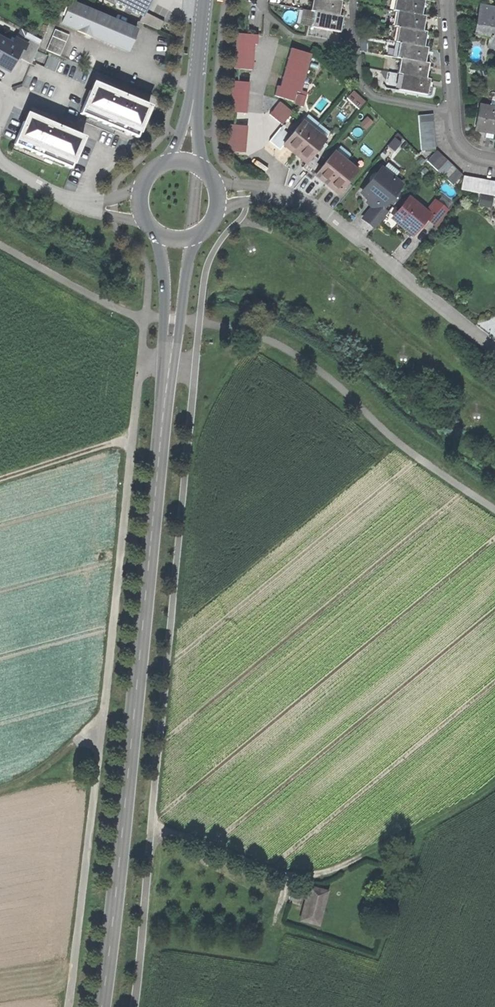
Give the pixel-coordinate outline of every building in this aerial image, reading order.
[(153,0),(114,0),(112,4),(143,19),(153,0)] [(310,13),(314,13),(338,18),(341,2),(337,2),(328,0),(312,0),(310,13)] [(392,13),(396,13),(421,18),(423,2),(419,2),(410,0),(395,0),(392,13)] [(134,40),(138,30),(71,2),(61,25),(127,53),(131,45),(135,47),(137,41),(134,40)] [(478,6),(471,37),(487,40),(485,51),(494,53),(494,9),(478,6)] [(314,13),(311,29),(339,34),(342,18),(338,18),(314,13)] [(396,13),(394,28),(398,29),(422,33),(424,18),(421,18),(396,13)] [(48,28),(39,49),(60,58),(68,37),(48,28)] [(398,29),(395,43),(399,44),(423,48),(426,34),(422,33),(398,29)] [(10,38),(0,34),(0,67),(10,72),(25,39),(12,33),(10,38)] [(257,37),(236,35),(233,70),(252,72),(254,47),(256,47),(257,37)] [(399,44),(396,59),(399,60),(424,64),(427,49),(423,48),(399,44)] [(294,103),(296,94),(300,95),(311,56),(290,50),(280,89),(276,88),(273,98),(294,103)] [(399,60),(397,76),(401,76),(425,80),(428,65),(424,64),(399,60)] [(401,76),(398,92),(426,97),(429,81),(425,80),(401,76)] [(249,85),(232,83),(229,114),(246,116),(249,85)] [(137,139),(151,108),(94,84),(80,115),(137,139)] [(365,104),(353,93),(346,100),(358,111),(365,104)] [(292,114),(280,104),(269,116),(281,126),(292,114)] [(479,105),(473,134),(494,137),(494,108),(479,105)] [(71,171),(84,139),(27,115),(14,146),(71,171)] [(435,151),(432,116),(417,118),(420,153),(435,151)] [(314,131),(302,121),(289,137),(281,147),(283,148),(293,157),(314,131)] [(246,128),(228,126),(226,153),(245,154),(246,128)] [(281,147),(289,137),(280,130),(269,143),(280,152),(283,148),(281,147)] [(314,131),(293,157),(305,167),(326,141),(314,131)] [(346,162),(334,152),(313,177),(325,187),(346,162)] [(462,177),(436,153),(426,163),(452,187),(462,177)] [(358,171),(346,162),(325,187),(337,197),(358,171)] [(366,202),(364,205),(370,209),(360,220),(373,232),(388,215),(384,211),(404,186),(381,167),(358,195),(366,202)] [(463,177),(460,191),(494,198),(494,184),(463,177)] [(448,212),(434,201),(426,211),(408,197),(389,221),(412,239),(426,222),(434,229),(448,212)] [(332,888),(312,881),(301,916),(321,923),(332,888)]
